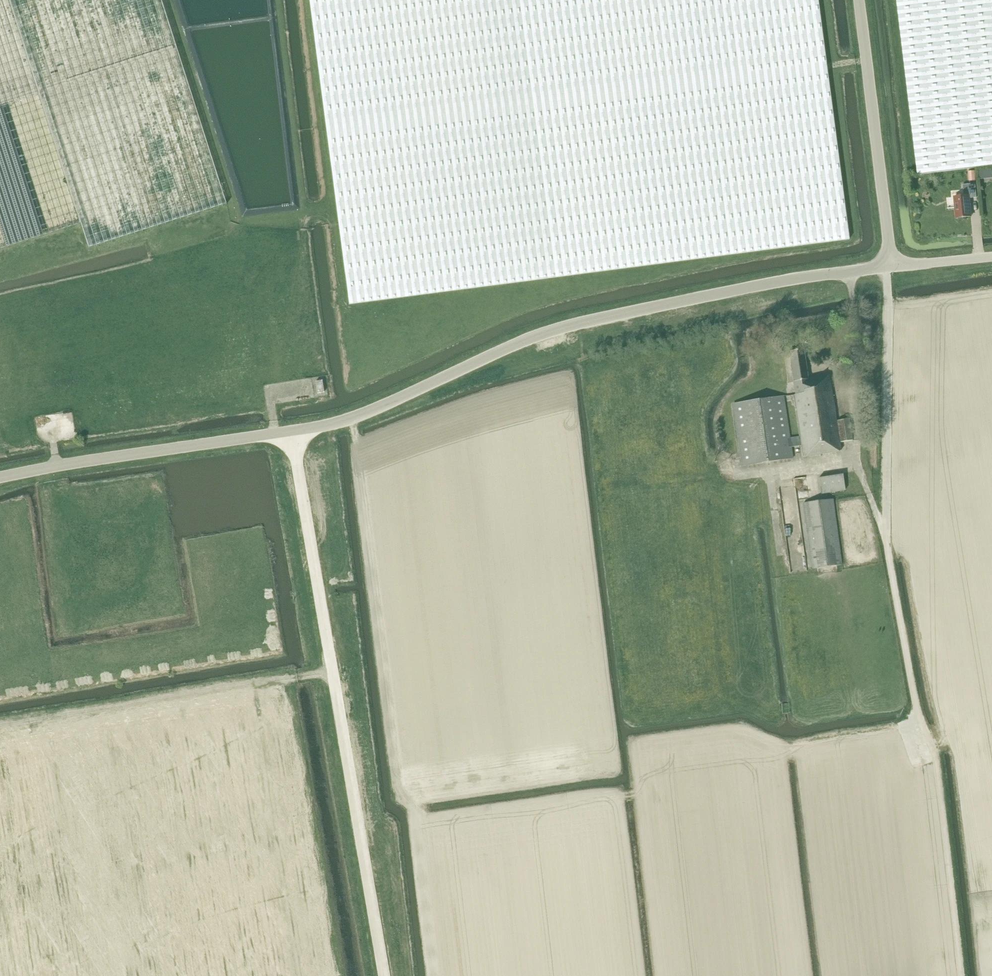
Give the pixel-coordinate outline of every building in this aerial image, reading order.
[(81,224),(88,248),(227,204),(162,0),(0,0),(0,249),(81,224)] [(349,304),(850,239),(819,0),(309,0),(349,304)] [(918,175),(991,166),(991,0),(897,0),(918,175)] [(963,185),(964,196),(955,197),(957,218),(971,217),(969,199),(977,198),(975,184),(963,185)] [(803,457),(841,451),(836,421),(829,376),(808,379),(804,350),(789,352),(796,395),(794,395),(800,437),(790,438),(784,397),(734,404),(743,466),(793,458),(791,447),(801,446),(803,457)] [(323,380),(316,381),(318,394),(325,393),(323,380)] [(853,441),(849,419),(838,421),(841,443),(853,441)] [(843,474),(819,478),(822,494),(846,490),(843,474)] [(804,503),(813,569),(842,565),(833,500),(804,503)]
